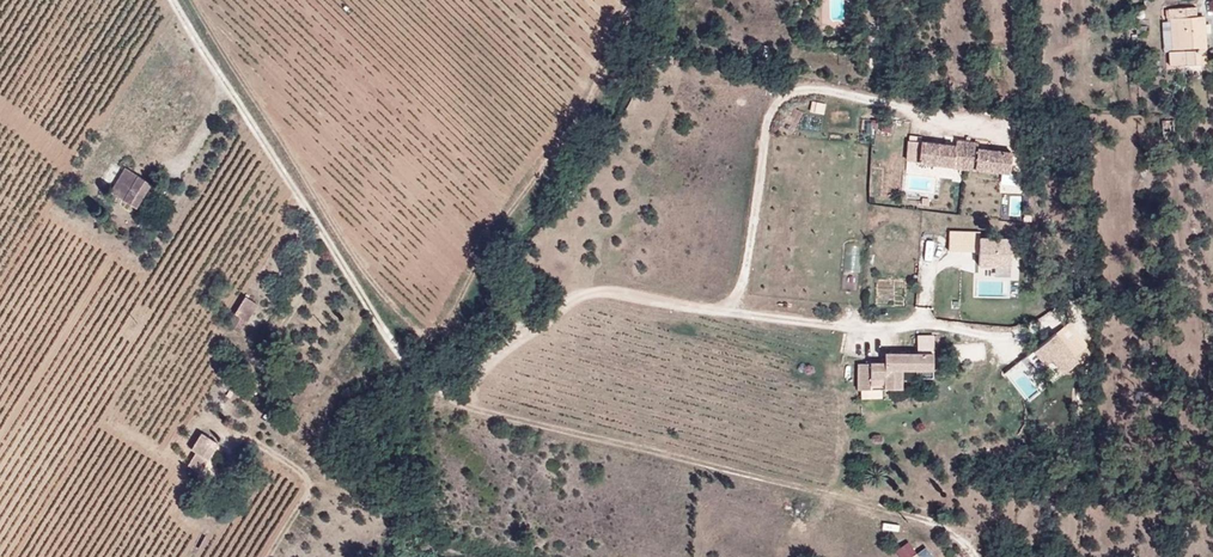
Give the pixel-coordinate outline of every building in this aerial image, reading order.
[(1209,54),(1207,38),(1207,30),(1206,21),(1200,22),(1199,12),(1172,14),(1173,24),(1175,24),(1181,24),(1183,57),(1178,57),(1172,58),(1173,71),(1204,69),(1203,54),(1209,54)] [(1178,57),(1183,57),(1181,24),(1175,24),(1178,57)] [(685,63),(691,64),(692,58),(673,55),(671,66),(684,68),(685,63)] [(1186,116),(1167,118),(1171,135),(1189,133),(1186,116)] [(922,142),(920,164),(975,170),(978,149),(978,142),(957,140),(957,146),(922,142)] [(978,149),(975,170),(1010,174),(1011,152),(978,149)] [(153,180),(125,163),(112,184),(140,201),(153,180)] [(1021,215),(1021,196),(1006,196),(1006,214),(1021,215)] [(1010,264),(1010,227),(950,227),(950,246),(979,246),(979,264),(1010,264)] [(261,303),(248,294),(230,323),(244,332),(261,303)] [(1057,323),(1033,332),(1040,352),(1055,347),(1059,358),(1088,348),(1081,329),(1062,336),(1057,323)] [(938,373),(937,344),(921,344),(921,351),(889,353),(890,363),(864,366),(866,390),(909,385),(907,368),(921,367),(922,375),(928,374),(938,373)] [(191,442),(208,454),(219,438),(203,426),(191,442)] [(1089,480),(1079,478),(1077,491),(1087,493),(1089,480)] [(917,548),(909,536),(896,545),(904,556),(938,556),(927,542),(917,548)]
